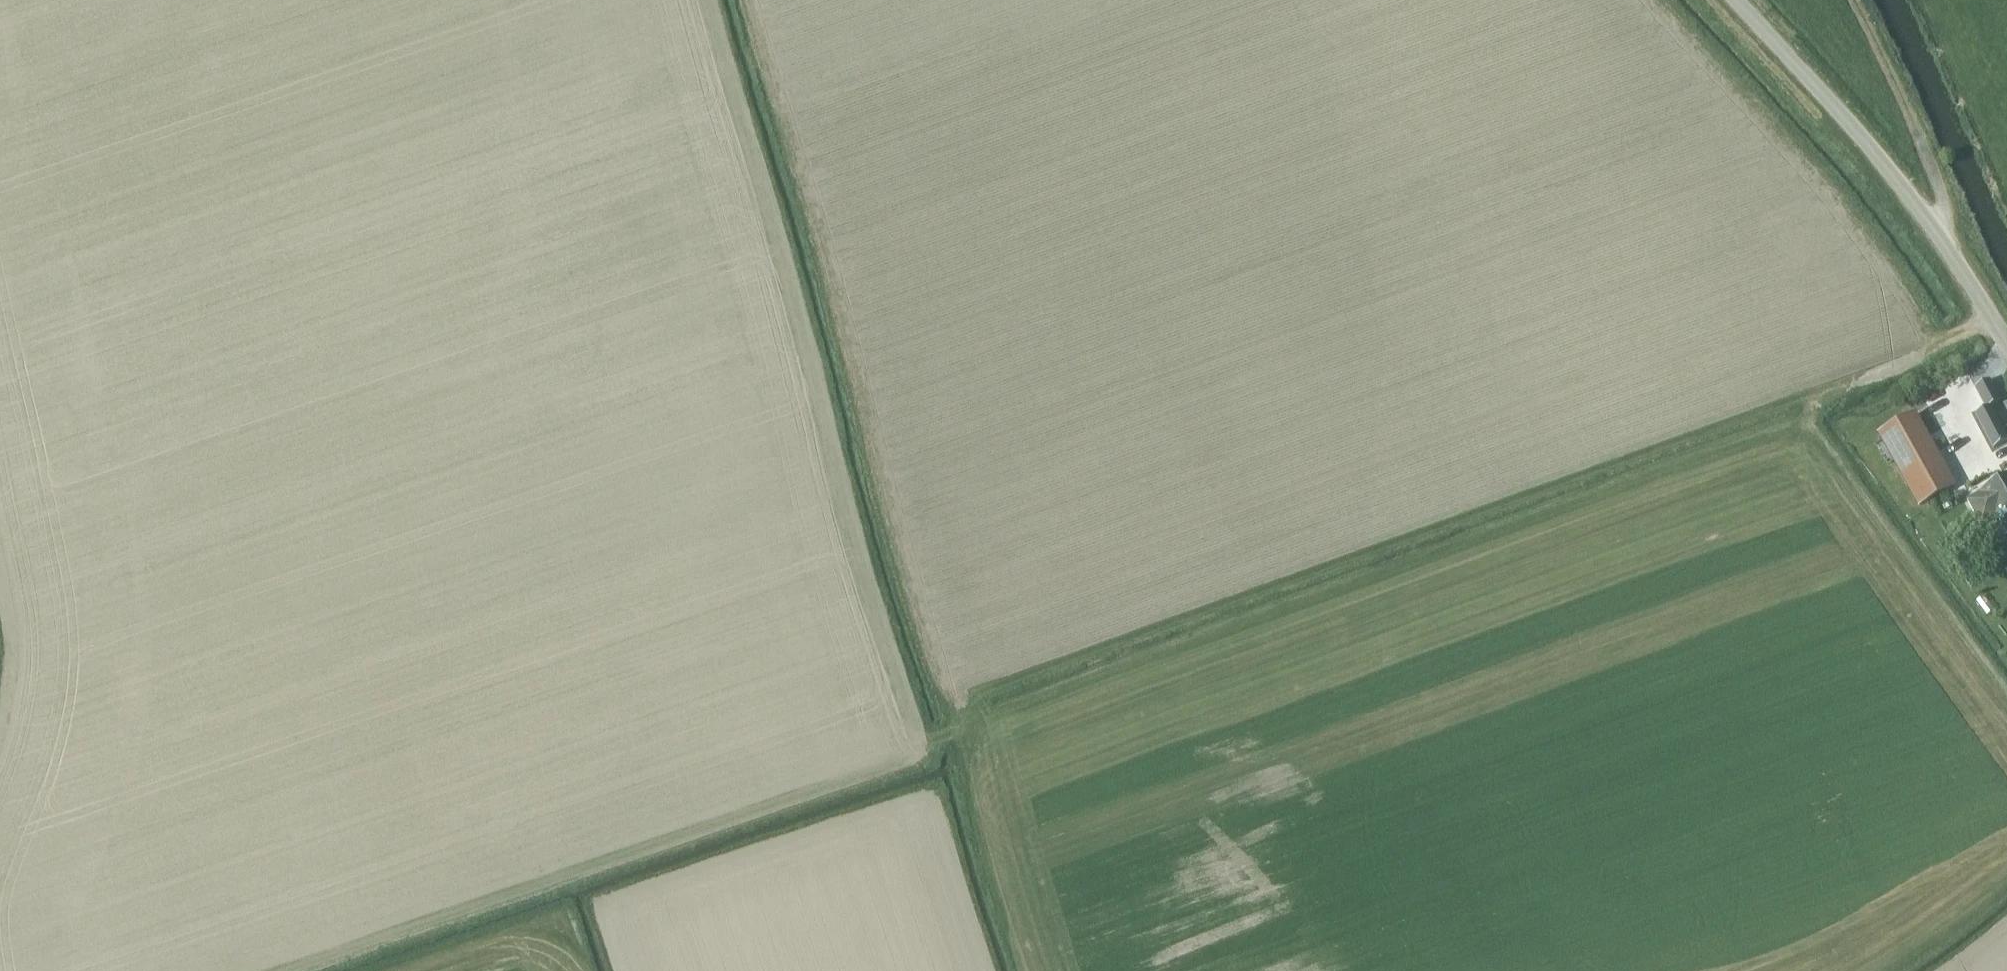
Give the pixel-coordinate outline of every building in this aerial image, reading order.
[(1990,406),(2006,397),(2006,385),(2001,373),(1975,387),(1986,408),(1975,414),(1994,448),(2006,441),(2006,437),(1990,406)] [(1894,461),(1919,506),(1954,486),(1929,440),(1914,414),(1879,434),(1882,438),(1887,435),(1900,458),(1894,461)] [(1977,492),(1978,493),(1967,499),(1981,526),(1992,519),(1993,521),(1998,518),(2006,533),(2006,476),(1977,492)]
